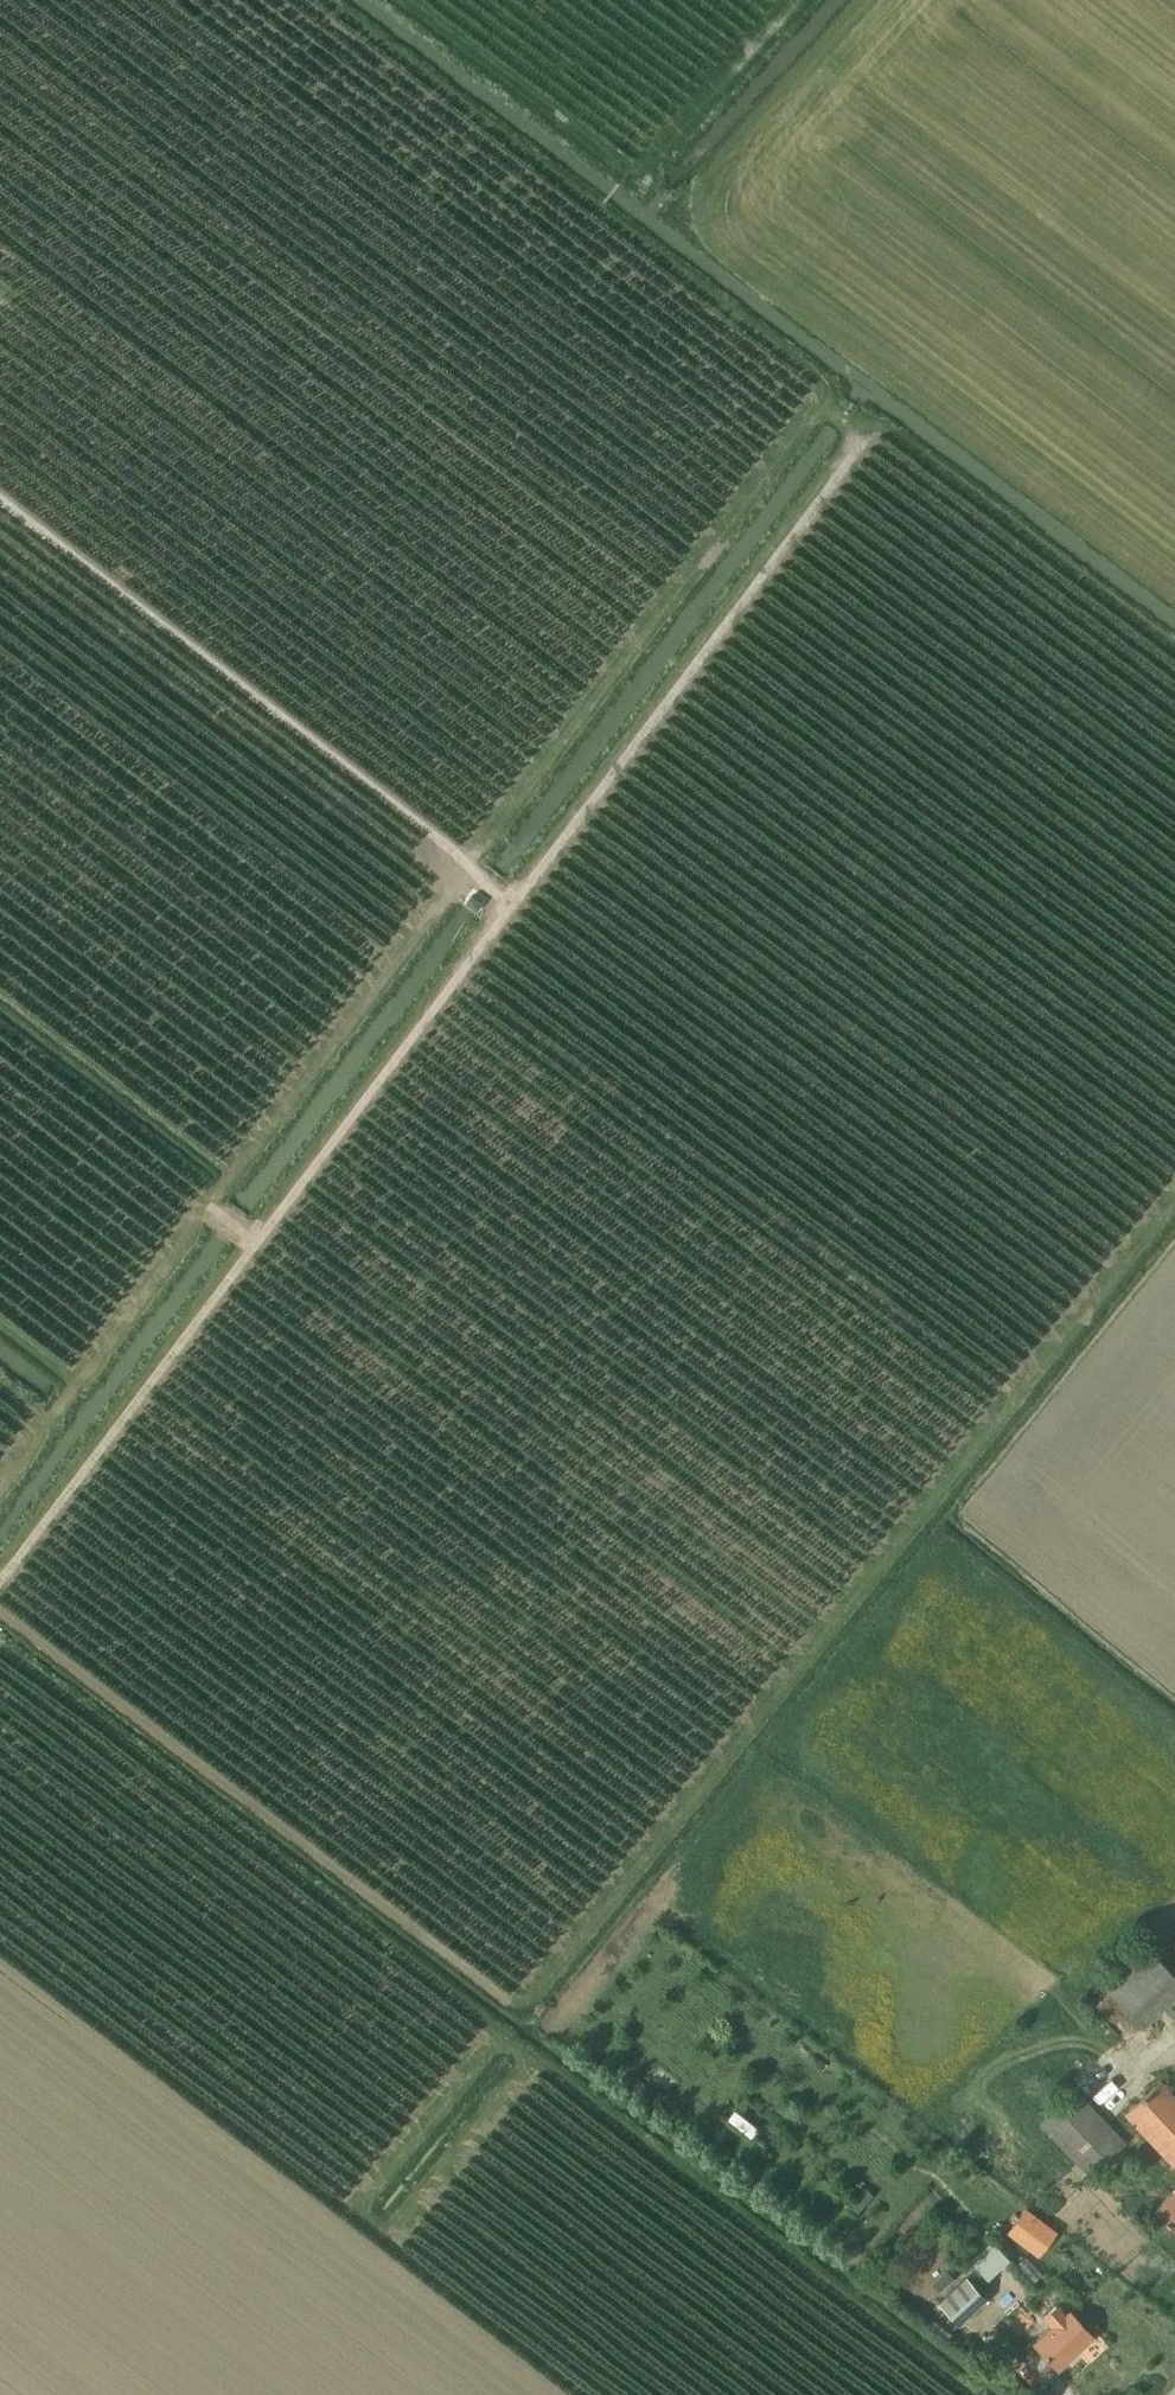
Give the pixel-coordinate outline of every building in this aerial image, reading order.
[(1146,1944),(1104,1985),(1144,2027),(1174,1998),(1174,1975),(1146,1944)] [(1160,2080),(1124,2114),(1174,2168),(1174,2095),(1160,2080)] [(1128,2143),(1076,2088),(1039,2123),(1090,2178),(1128,2143)] [(739,2107),(732,2120),(760,2135),(767,2122),(739,2107)] [(1155,2208),(1174,2229),(1174,2190),(1155,2208)] [(1029,2212),(1010,2233),(1038,2259),(1057,2238),(1029,2212)] [(988,2238),(964,2260),(983,2280),(1006,2258),(988,2238)] [(1042,2273),(1026,2256),(1017,2265),(1034,2282),(1042,2273)] [(948,2272),(932,2285),(940,2294),(956,2281),(948,2272)] [(989,2299),(967,2276),(938,2302),(959,2326),(989,2299)] [(1067,2315),(1057,2305),(1044,2317),(1054,2327),(1035,2344),(1057,2368),(1093,2336),(1071,2311),(1067,2315)]
